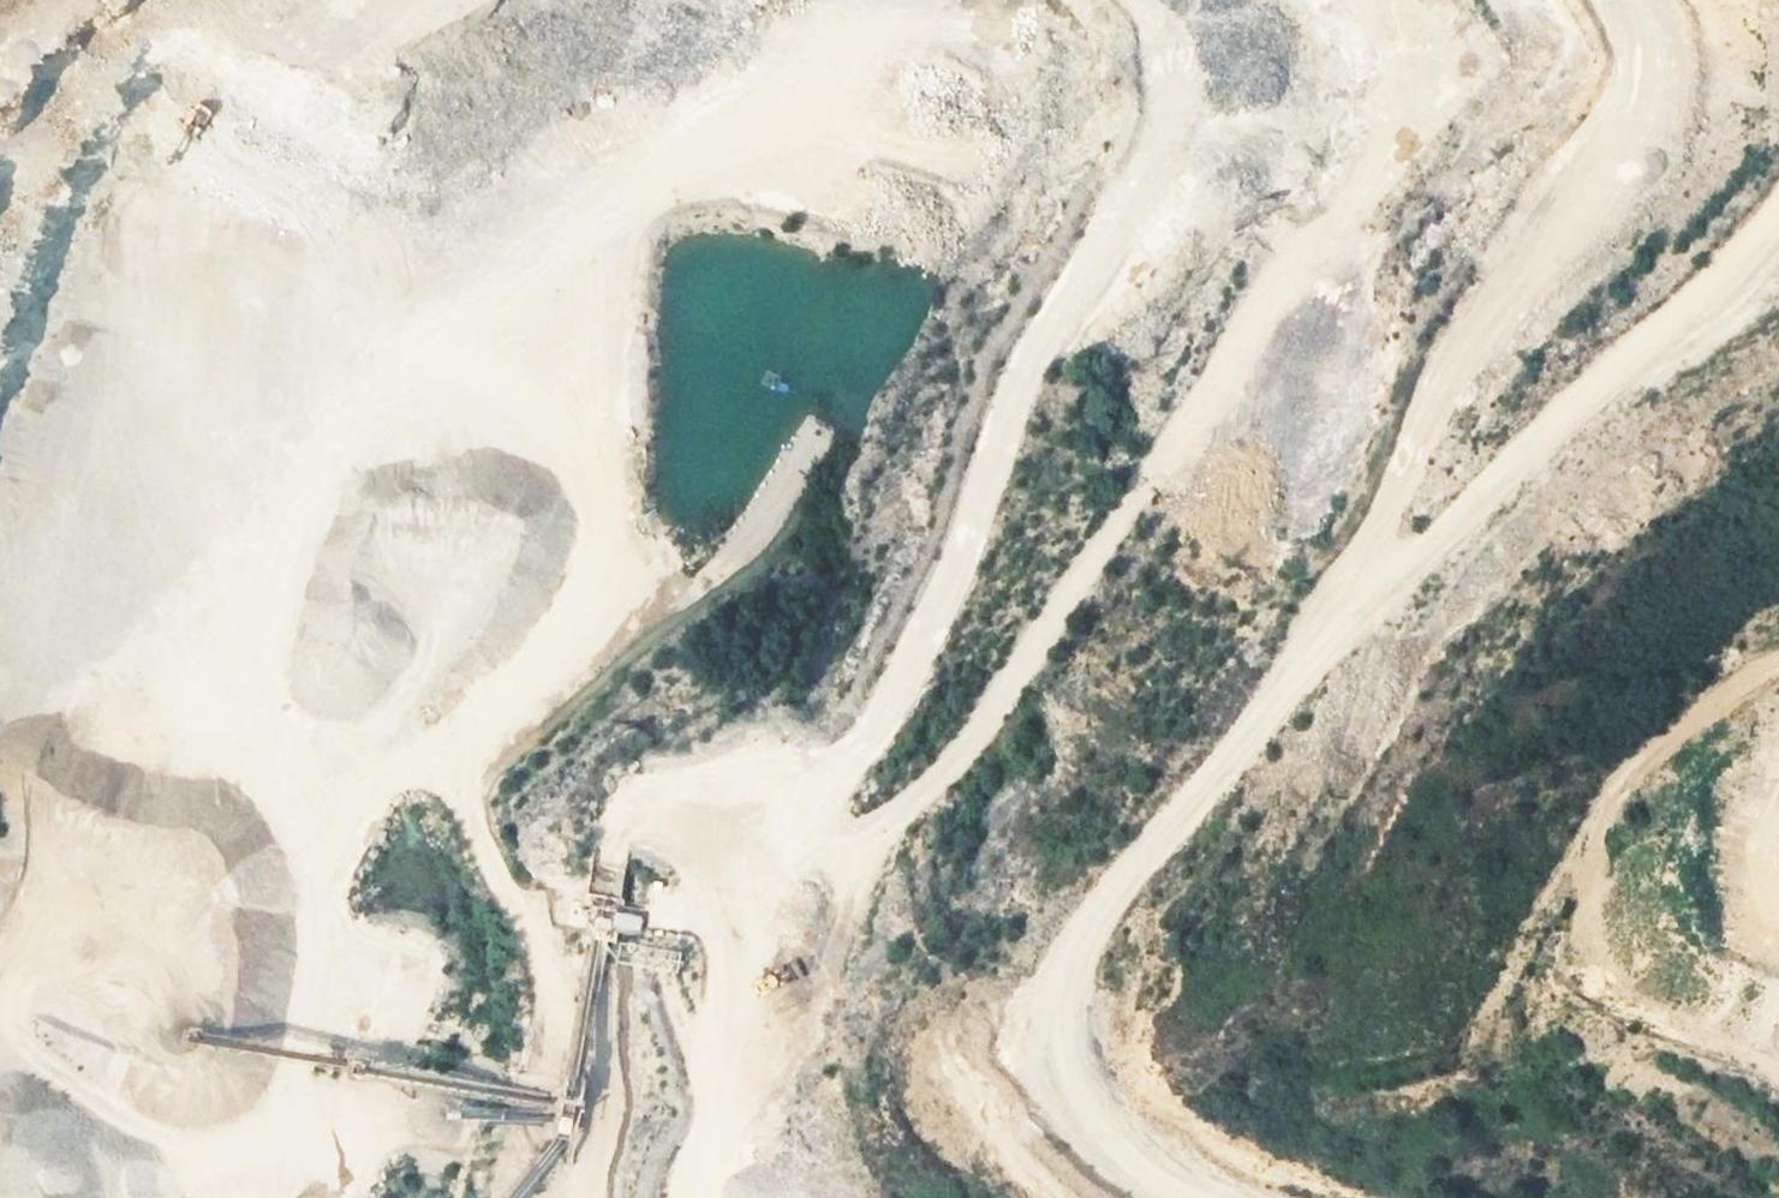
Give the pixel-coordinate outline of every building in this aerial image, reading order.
[(615,931),(643,935),(646,918),(618,913),(615,931)]
